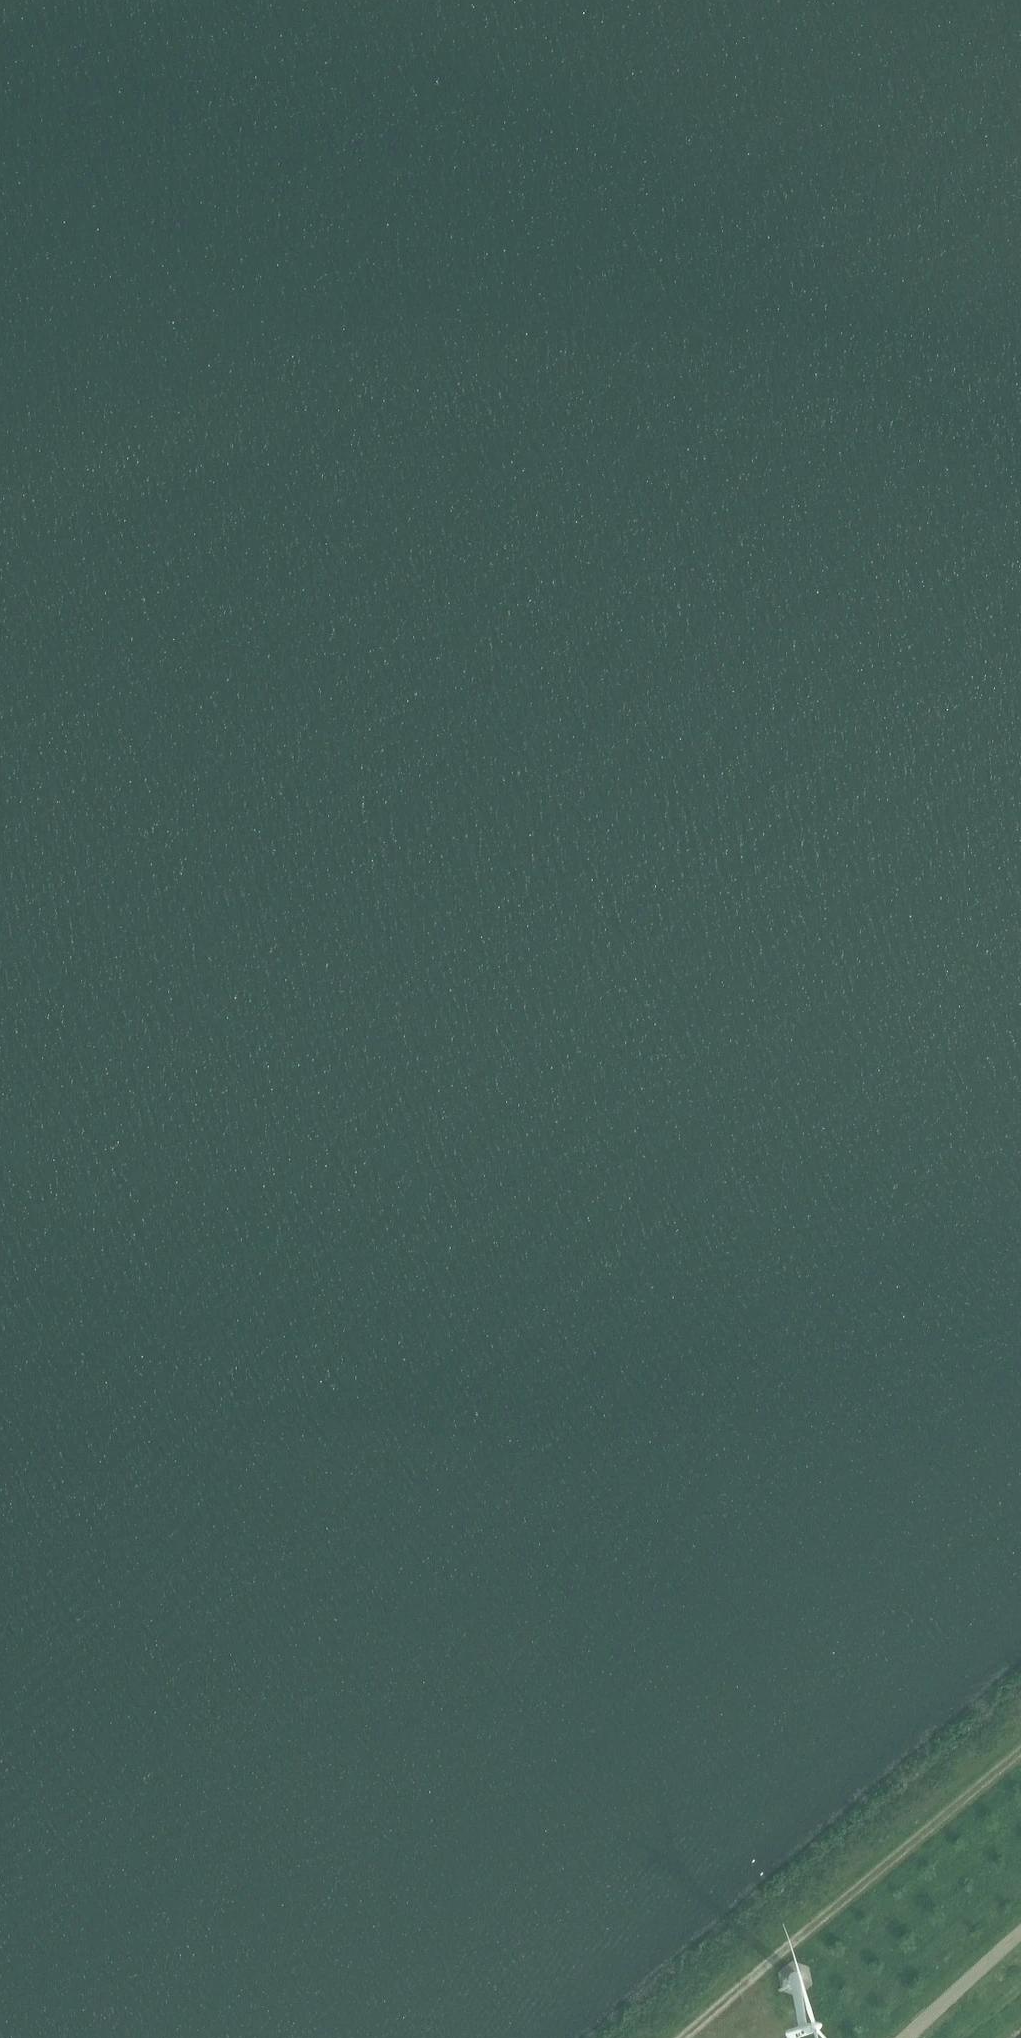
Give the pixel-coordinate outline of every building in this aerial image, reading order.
[(801,1983),(801,1982),(802,1981),(802,1980),(802,1978),(802,1977),(802,1975),(801,1974),(800,1973),(799,1972),(797,1972),(796,1972),(794,1972),(793,1972),(792,1973),(790,1974),(790,1975),(789,1976),(789,1978),(789,1979),(789,1981),(790,1982),(791,1983),(792,1984),(793,1985),(794,1985),(796,1985),(797,1985),(799,1985),(800,1984),(801,1983)]
